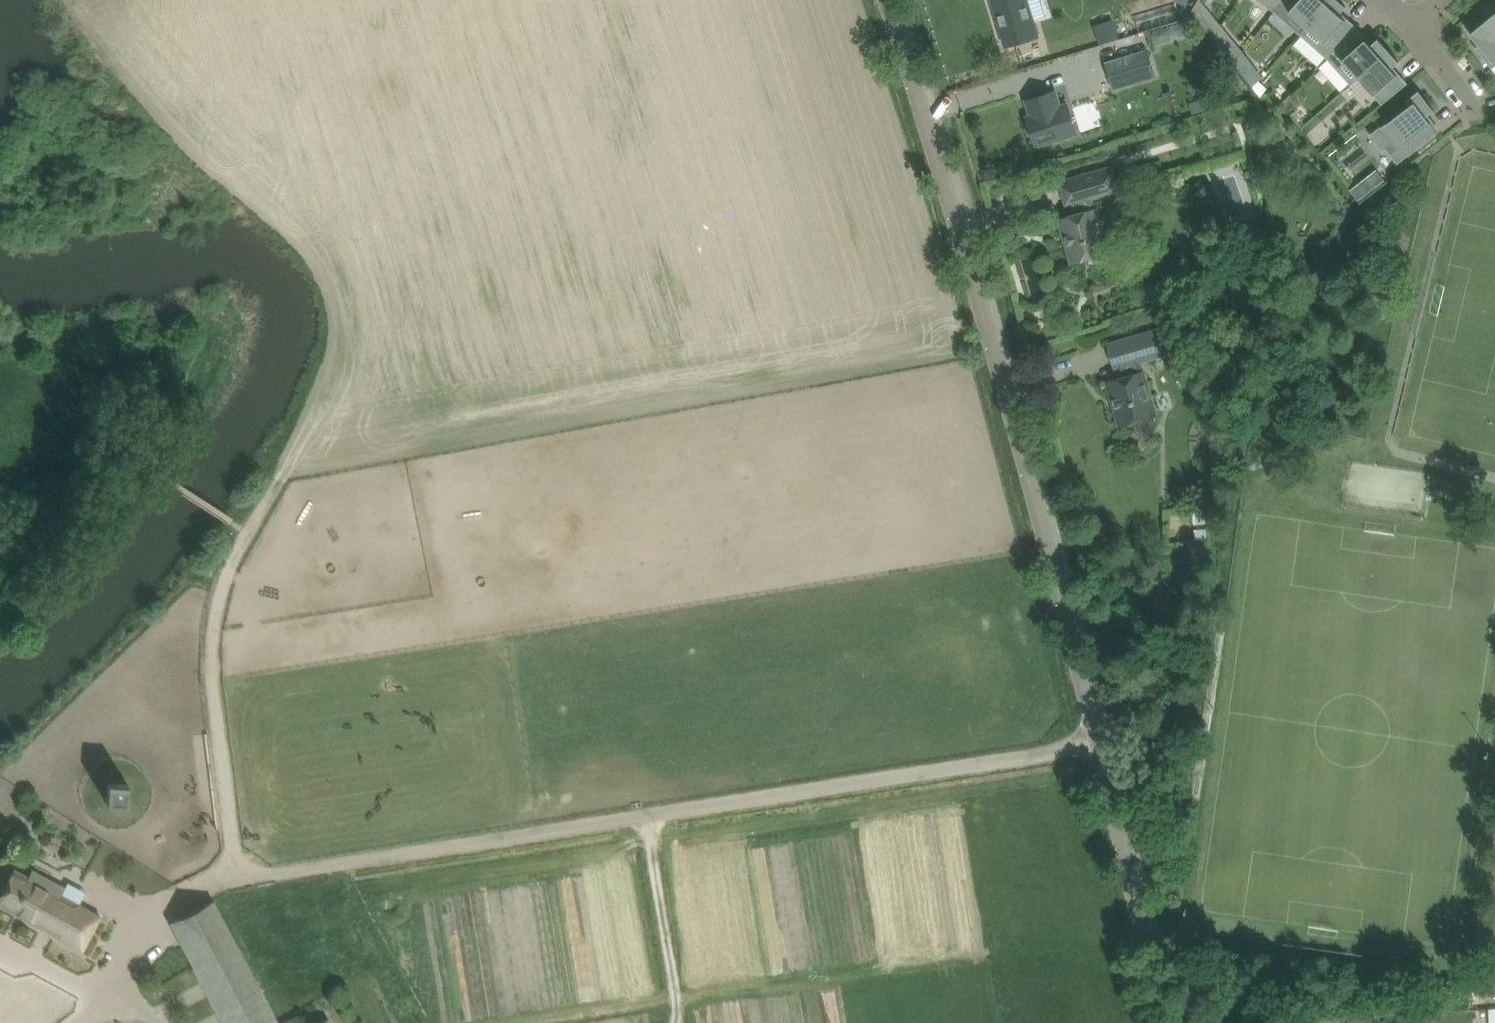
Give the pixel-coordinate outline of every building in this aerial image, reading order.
[(1007,45),(1038,35),(1033,20),(1047,16),(1042,0),(994,0),(1007,45)] [(1275,11),(1284,0),(1259,0),(1275,11)] [(1275,11),(1300,33),(1331,0),(1284,0),(1275,11)] [(1342,15),(1340,14),(1347,6),(1340,0),(1331,0),(1300,33),(1327,58),(1356,28),(1341,15),(1342,15)] [(1198,1),(1192,10),(1201,21),(1207,12),(1198,1)] [(1489,18),(1470,33),(1486,52),(1482,55),(1493,68),(1494,66),(1494,26),(1489,18)] [(1115,24),(1096,30),(1101,43),(1119,38),(1115,24)] [(1155,29),(1152,35),(1154,41),(1159,43),(1168,41),(1171,35),(1170,29),(1164,26),(1155,29)] [(1370,43),(1356,28),(1327,58),(1351,84),(1389,50),(1379,38),(1371,45),(1370,43)] [(1123,54),(1146,45),(1140,31),(1118,40),(1123,54)] [(1148,49),(1105,62),(1113,89),(1156,76),(1148,49)] [(1393,70),(1394,70),(1392,68),(1400,61),(1389,50),(1351,84),(1352,85),(1359,78),(1382,104),(1407,84),(1393,70)] [(1256,71),(1248,80),(1253,86),(1259,80),(1261,77),(1256,71)] [(1410,105),(1379,129),(1390,143),(1385,147),(1398,163),(1418,148),(1421,152),(1437,139),(1434,135),(1439,131),(1428,117),(1427,115),(1435,109),(1420,90),(1406,100),(1410,105)] [(1032,115),(1027,117),(1037,146),(1077,133),(1068,103),(1061,106),(1056,91),(1027,100),(1032,115)] [(1212,109),(1208,98),(1189,104),(1192,114),(1212,109)] [(1096,208),(1093,199),(1120,191),(1113,166),(1059,181),(1067,206),(1071,205),(1074,215),(1060,219),(1072,262),(1092,256),(1093,260),(1109,256),(1108,252),(1110,251),(1097,208),(1096,208)] [(1360,182),(1351,189),(1359,200),(1369,192),(1361,181),(1360,182)] [(1261,225),(1238,226),(1238,244),(1239,249),(1250,248),(1250,243),(1262,243),(1264,243),(1264,225),(1261,225)] [(1143,371),(1140,361),(1168,353),(1160,328),(1108,344),(1115,369),(1119,368),(1122,377),(1108,381),(1113,399),(1115,399),(1117,404),(1115,405),(1121,425),(1138,420),(1139,423),(1155,419),(1154,415),(1157,414),(1145,370),(1143,371)] [(127,804),(127,785),(105,784),(105,804),(127,804)] [(0,896),(0,906),(44,929),(62,895),(66,887),(33,869),(29,878),(14,870),(0,896)] [(62,895),(44,929),(82,950),(101,916),(79,905),(86,892),(69,883),(66,887),(62,895)] [(213,900),(170,922),(223,1022),(277,1022),(213,900)] [(299,1015),(283,1022),(303,1022),(299,1015)]
